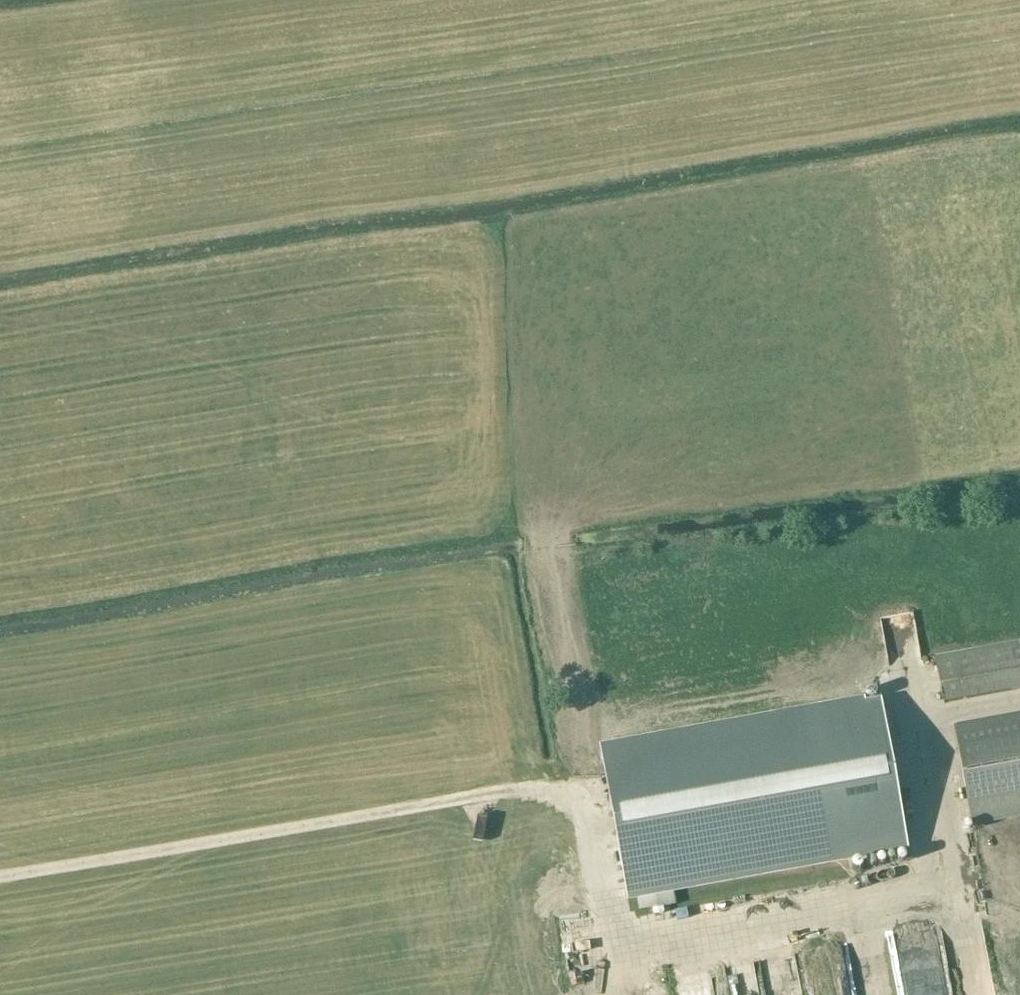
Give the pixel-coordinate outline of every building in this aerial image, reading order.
[(937,612),(953,692),(1019,680),(1019,597),(937,612)] [(880,701),(602,752),(628,896),(906,845),(880,701)] [(955,729),(972,822),(1019,814),(1019,718),(955,729)] [(554,897),(556,907),(575,902),(573,893),(554,897)] [(634,986),(607,991),(608,994),(635,994),(634,986)]
